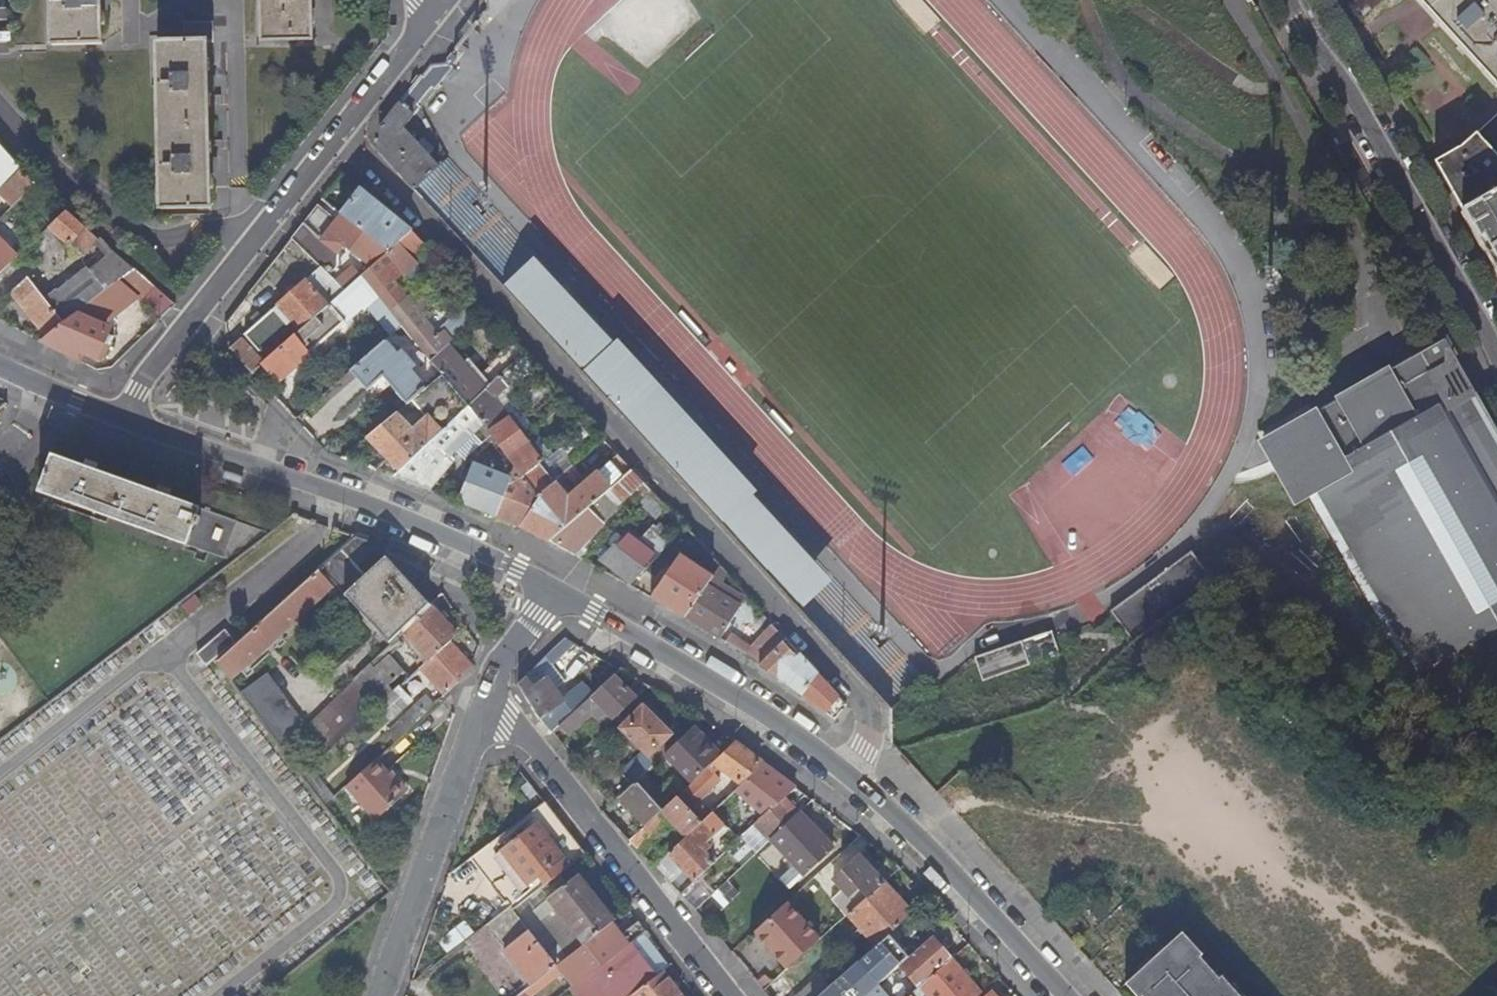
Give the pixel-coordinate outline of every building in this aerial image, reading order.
[(51,45),(100,45),(100,10),(105,10),(105,0),(50,0),(51,45)] [(260,41),(310,40),(310,0),(260,0),(260,41)] [(487,9),(479,18),(485,22),(489,17),(492,18),(502,7),(514,0),(515,0),(486,0),(487,9)] [(1494,90),(1496,87),(1496,0),(1413,0),(1494,90)] [(211,43),(211,24),(183,24),(183,43),(156,44),(158,210),(208,209),(208,173),(212,174),(213,162),(207,161),(206,91),(211,91),(212,80),(206,78),(205,43),(211,43)] [(415,189),(440,167),(429,155),(423,149),(404,127),(420,107),(417,104),(433,85),(436,86),(452,67),(451,66),(458,57),(452,52),(445,61),(431,63),(381,125),(380,150),(415,189)] [(1436,164),(1462,210),(1496,191),(1496,181),(1472,138),(1460,148),(1436,164)] [(423,149),(429,155),(433,150),(426,142),(423,145),(425,147),(423,149)] [(20,169),(0,147),(0,189),(20,169)] [(415,189),(892,710),(923,682),(450,158),(440,167),(415,189)] [(35,184),(20,169),(0,189),(0,191),(14,204),(35,184)] [(412,230),(359,188),(343,209),(340,213),(342,215),(389,251),(412,230)] [(1462,210),(1496,273),(1496,191),(1462,210)] [(389,251),(342,215),(337,221),(318,206),(293,238),(323,267),(330,275),(339,268),(338,253),(345,244),(373,266),(389,251)] [(76,312),(118,280),(131,269),(107,248),(65,210),(49,226),(93,266),(60,292),(54,296),(60,303),(52,310),(44,299),(27,278),(10,292),(45,337),(76,312)] [(426,246),(412,230),(389,251),(373,266),(362,276),(378,297),(402,326),(431,362),(449,344),(452,342),(442,333),(439,336),(424,318),(430,313),(424,307),(428,303),(424,298),(415,306),(395,283),(401,278),(397,273),(426,246)] [(15,258),(0,243),(0,272),(15,258)] [(334,279),(330,275),(323,267),(246,336),(260,352),(293,322),(301,330),(331,304),(345,290),(334,279)] [(132,296),(148,283),(132,268),(131,269),(118,280),(132,296)] [(345,290),(359,276),(352,269),(341,279),(337,275),(334,279),(345,290)] [(378,297),(362,276),(360,275),(359,276),(345,290),(331,304),(301,330),(265,362),(264,363),(281,381),(362,308),(364,310),(378,297)] [(57,288),(44,299),(52,310),(60,303),(54,296),(60,292),(57,288)] [(465,309),(442,333),(452,342),(473,318),(465,309)] [(71,349),(81,353),(94,359),(95,357),(100,360),(111,337),(101,333),(104,326),(76,312),(45,337),(39,341),(67,356),(71,349)] [(238,335),(229,344),(226,345),(253,373),(264,363),(265,362),(238,335)] [(1470,388),(1455,398),(1450,391),(1444,394),(1438,383),(1431,371),(1444,341),(1442,339),(1415,355),(1262,442),(1269,455),(1280,475),(1295,500),(1307,493),(1315,489),(1407,653),(1417,672),(1435,661),(1496,627),(1496,436),(1470,388)] [(397,355),(385,341),(351,371),(369,390),(385,376),(409,403),(413,399),(426,389),(410,370),(414,366),(402,352),(397,355)] [(524,352),(515,342),(488,368),(499,379),(500,377),(524,352)] [(487,390),(449,344),(431,362),(443,375),(471,406),(487,390)] [(67,356),(78,361),(81,353),(71,349),(67,356)] [(530,358),(524,352),(500,377),(509,386),(524,372),(521,368),(530,358)] [(443,375),(426,389),(413,399),(428,418),(424,421),(415,430),(398,412),(368,437),(388,458),(375,469),(396,476),(471,406),(443,375)] [(500,377),(499,379),(487,390),(471,406),(484,423),(516,467),(527,482),(538,497),(558,481),(524,435),(527,432),(522,425),(518,428),(496,399),(509,386),(500,377)] [(1472,387),(1470,388),(1496,436),(1496,432),(1472,387)] [(413,399),(409,403),(424,421),(428,418),(413,399)] [(484,423),(471,406),(396,476),(421,486),(430,489),(453,463),(448,458),(484,423)] [(539,498),(520,526),(551,542),(632,469),(618,454),(584,485),(570,469),(558,481),(538,497),(539,498)] [(196,516),(199,508),(169,497),(172,490),(159,486),(156,493),(96,471),(98,464),(85,459),(83,466),(53,455),(39,491),(186,545),(193,524),(198,526),(201,517),(196,516)] [(444,485),(441,494),(476,508),(520,526),(539,498),(538,497),(527,482),(515,500),(506,496),(513,478),(511,478),(474,463),(468,479),(458,474),(450,488),(444,485)] [(527,482),(516,467),(511,478),(513,478),(506,496),(515,500),(527,482)] [(632,469),(551,542),(574,554),(617,510),(615,509),(636,488),(645,497),(651,491),(632,469)] [(1315,489),(1307,493),(1399,657),(1407,653),(1315,489)] [(666,511),(652,495),(643,503),(658,518),(666,511)] [(601,559),(631,583),(667,545),(651,529),(640,539),(630,531),(601,559)] [(355,537),(320,568),(389,645),(395,638),(402,632),(428,605),(370,543),(355,537)] [(1214,583),(1191,552),(1110,611),(1133,642),(1214,583)] [(681,554),(652,597),(671,609),(685,617),(711,578),(713,575),(681,554)] [(729,575),(720,565),(713,575),(711,578),(720,588),(729,575)] [(332,588),(317,571),(297,590),(216,663),(230,681),(332,588)] [(711,578),(685,617),(706,629),(721,638),(739,609),(716,595),(720,588),(711,578)] [(456,635),(428,605),(402,632),(418,648),(413,652),(424,664),(449,641),(456,635)] [(729,635),(726,642),(762,664),(786,640),(772,625),(750,647),(729,635)] [(1435,661),(1441,670),(1496,638),(1496,627),(1435,661)] [(1052,633),(974,662),(983,686),(1061,656),(1052,633)] [(395,638),(389,645),(367,665),(381,680),(397,664),(389,655),(400,644),(395,638)] [(786,640),(762,664),(761,665),(835,718),(846,705),(807,664),(786,640)] [(219,648),(214,641),(196,655),(205,666),(222,652),(219,648)] [(449,641),(424,664),(419,669),(443,695),(472,667),(449,641)] [(542,662),(527,676),(532,684),(545,675),(550,670),(542,662)] [(381,680),(367,665),(351,681),(376,708),(387,698),(393,693),(381,680)] [(265,675),(239,694),(281,749),(301,730),(303,728),(265,675)] [(532,684),(527,676),(519,684),(542,720),(566,703),(545,675),(532,684)] [(589,698),(561,725),(570,735),(593,714),(588,708),(592,704),(597,700),(602,705),(615,719),(616,718),(637,699),(613,675),(589,698)] [(351,681),(303,728),(301,730),(308,738),(324,755),(376,708),(351,681)] [(407,699),(398,688),(393,693),(387,698),(397,708),(407,699)] [(566,703),(542,720),(551,734),(561,725),(589,698),(582,690),(566,703)] [(422,715),(432,705),(425,696),(414,706),(422,715)] [(672,734),(637,699),(616,718),(623,725),(620,728),(629,737),(626,740),(630,745),(634,742),(642,751),(619,771),(631,785),(636,780),(644,773),(655,763),(649,757),(672,734)] [(597,700),(592,704),(597,710),(602,705),(597,700)] [(393,741),(422,715),(414,706),(385,733),(393,741)] [(721,755),(694,726),(665,754),(693,783),(710,766),(721,755)] [(301,730),(281,749),(286,756),(308,738),(301,730)] [(760,761),(735,742),(721,755),(710,766),(715,773),(721,766),(739,782),(760,761)] [(375,758),(345,785),(375,819),(405,791),(375,758)] [(294,767),(302,777),(307,771),(300,762),(294,767)] [(755,815),(761,820),(786,798),(796,788),(764,764),(736,790),(752,805),(749,809),(755,815)] [(688,789),(700,802),(722,780),(715,773),(710,766),(688,789)] [(302,777),(323,805),(332,797),(310,768),(307,771),(302,777)] [(671,802),(644,773),(636,780),(662,810),(671,802)] [(636,780),(631,785),(620,795),(647,824),(662,810),(636,780)] [(678,795),(703,821),(711,814),(700,802),(688,789),(687,788),(686,787),(678,795)] [(647,824),(631,840),(638,847),(661,826),(669,819),(673,823),(686,837),(703,821),(678,795),(671,802),(662,810),(647,824)] [(757,825),(771,840),(800,813),(799,813),(786,798),(761,820),(757,825)] [(714,811),(726,824),(740,840),(745,836),(739,829),(720,805),(714,811)] [(686,837),(669,853),(686,871),(696,881),(716,862),(706,851),(714,844),(710,839),(726,824),(714,811),(711,814),(703,821),(686,837)] [(800,813),(771,840),(793,864),(804,877),(833,850),(800,813)] [(746,835),(757,825),(761,820),(755,815),(739,829),(745,836),(746,835)] [(669,819),(661,826),(665,831),(673,823),(669,819)] [(528,885),(561,859),(534,824),(500,849),(528,885)] [(740,840),(728,851),(737,860),(754,844),(746,835),(745,836),(740,840)] [(669,853),(655,866),(662,873),(672,884),(686,871),(669,853)] [(834,878),(844,889),(832,900),(846,917),(848,915),(884,883),(874,872),(878,868),(873,863),(869,866),(859,855),(841,870),(842,871),(834,878)] [(804,877),(793,864),(778,878),(789,890),(804,877)] [(584,944),(608,925),(612,923),(576,875),(548,896),(584,944)] [(707,883),(688,901),(696,910),(716,891),(707,883)] [(912,914),(884,883),(848,915),(876,945),(890,933),(912,914)] [(788,902),(754,932),(771,951),(775,948),(780,954),(777,957),(788,969),(813,947),(821,940),(788,902)] [(509,906),(484,926),(503,950),(504,950),(531,984),(556,965),(509,906)] [(932,936),(912,914),(890,933),(911,955),(932,936)] [(629,944),(645,931),(637,921),(617,937),(608,925),(584,944),(559,963),(569,977),(563,981),(569,989),(581,980),(585,977),(629,944)] [(879,983),(900,965),(911,955),(890,933),(876,945),(819,995),(865,995),(879,983)] [(1183,934),(1126,986),(1135,995),(1245,995),(1225,975),(1223,977),(1183,934)] [(951,959),(932,936),(911,955),(900,965),(919,988),(951,959)] [(654,977),(629,944),(585,977),(581,980),(590,992),(594,989),(600,995),(606,995),(607,995),(629,995),(654,977)] [(788,969),(781,975),(789,985),(821,956),(813,947),(788,969)] [(775,948),(771,951),(777,957),(780,954),(775,948)] [(980,993),(951,959),(919,988),(910,995),(977,995),(980,993)] [(661,971),(654,977),(629,995),(680,995),(661,971)] [(764,991),(768,995),(787,995),(793,990),(789,985),(781,975),(772,984),(764,991)] [(766,977),(758,984),(764,991),(772,984),(766,977)] [(563,981),(559,984),(565,992),(569,989),(563,981)] [(865,995),(890,995),(879,983),(865,995)]
